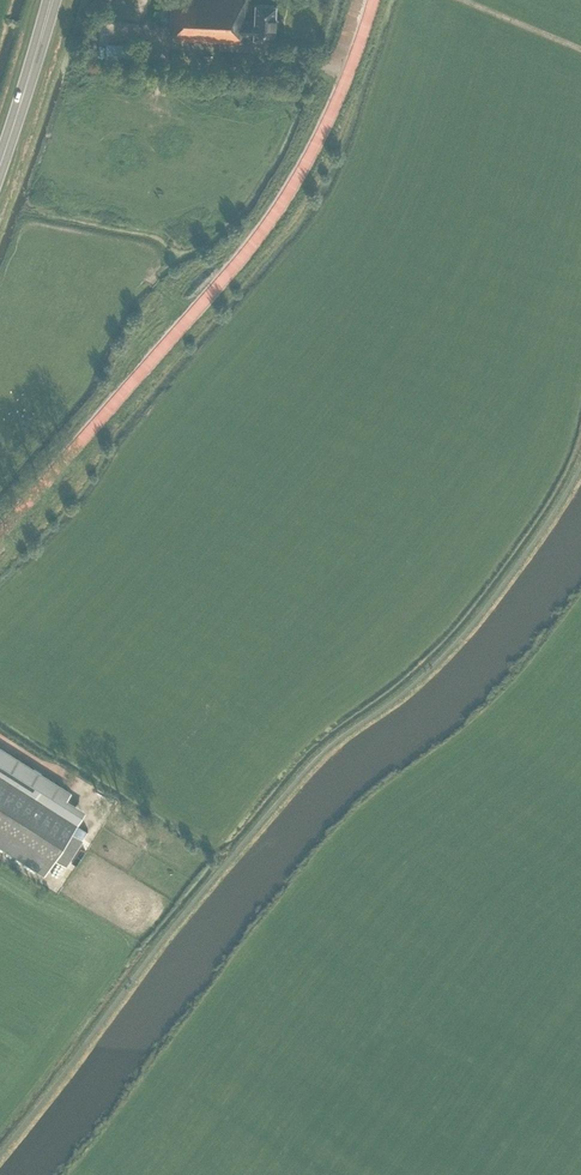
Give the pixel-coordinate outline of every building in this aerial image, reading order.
[(256,4),(256,21),(245,20),(245,0),(166,0),(166,6),(171,6),(171,27),(173,27),(173,40),(244,44),(244,36),(255,36),(255,38),(275,39),(277,5),(256,4)] [(130,64),(132,39),(114,38),(112,62),(130,64)] [(0,746),(0,846),(45,875),(56,859),(67,865),(83,839),(82,838),(88,830),(78,824),(86,811),(68,799),(72,791),(0,746)]
